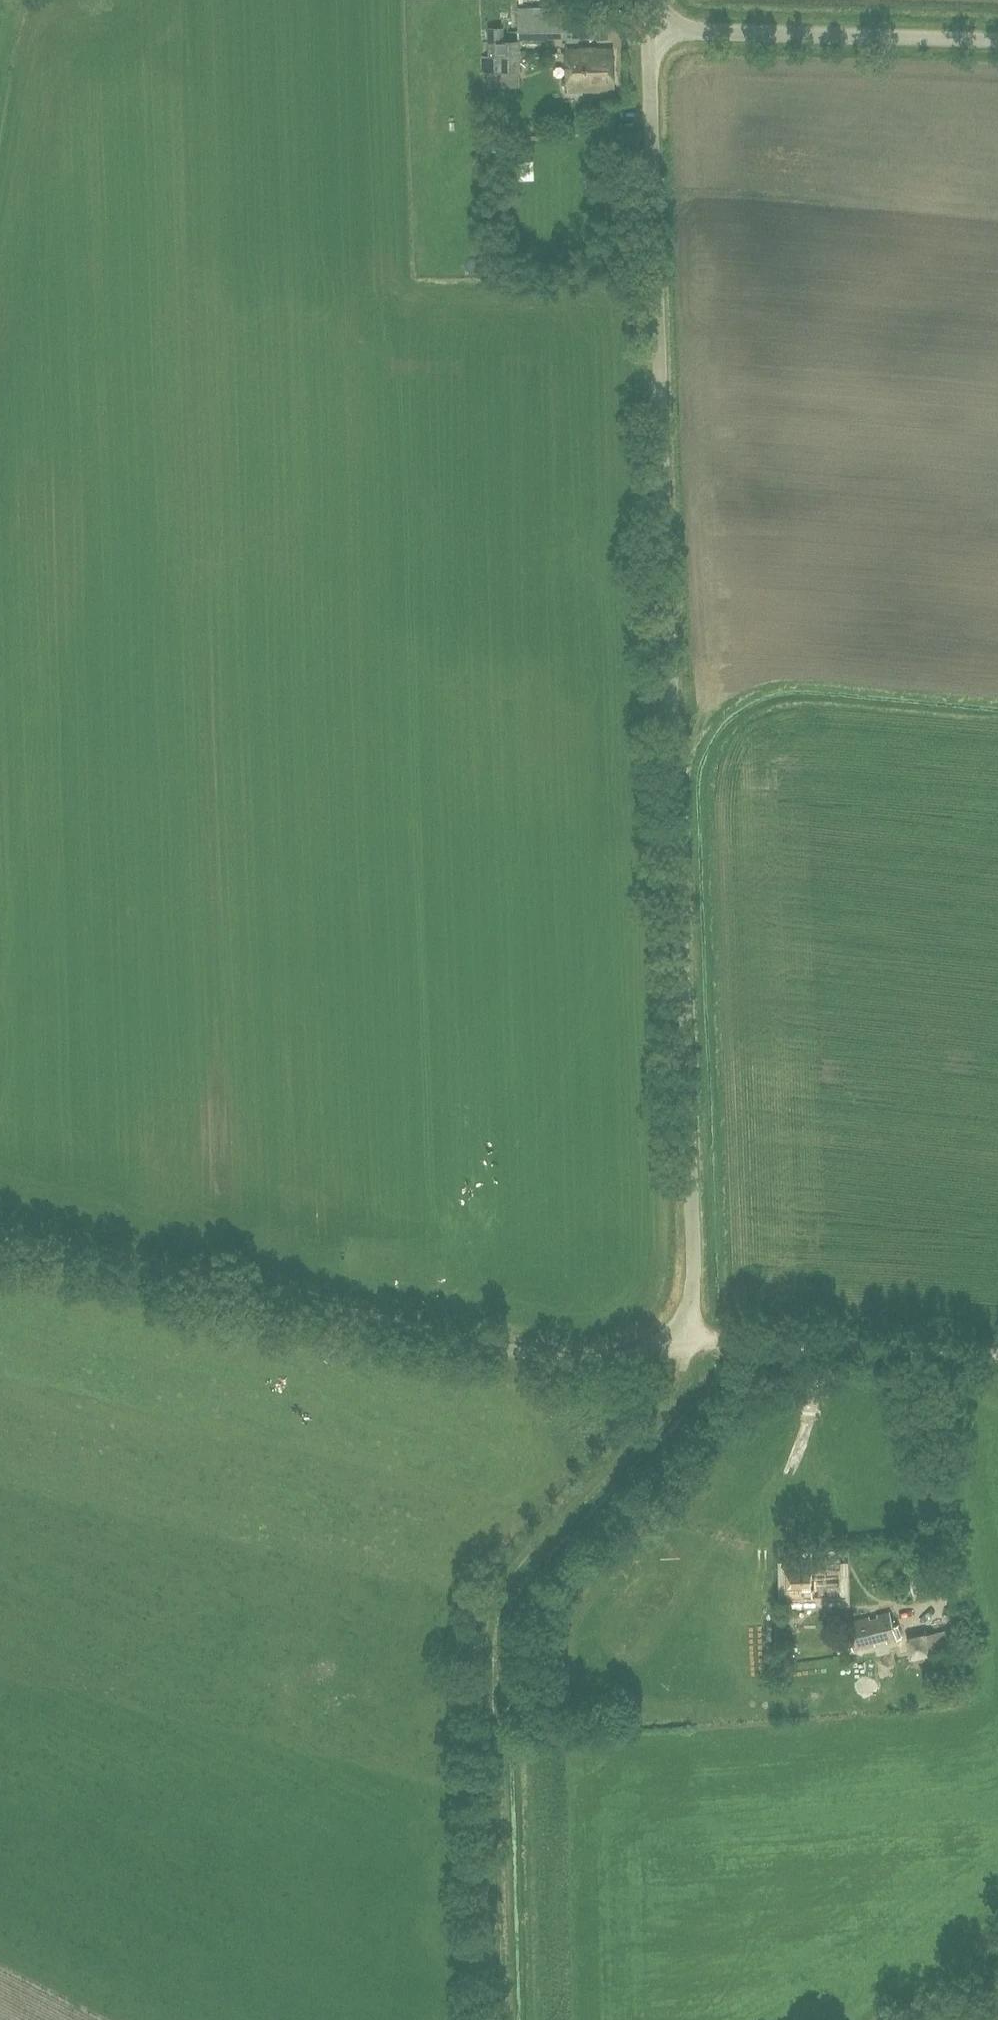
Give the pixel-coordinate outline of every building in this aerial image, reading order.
[(572,23),(572,8),(521,8),(521,39),(608,39),(608,23),(572,23)] [(567,49),(568,92),(615,91),(615,48),(567,49)] [(841,1557),(785,1558),(785,1599),(841,1597),(841,1557)] [(857,1620),(863,1648),(897,1640),(891,1612),(857,1620)] [(953,1649),(950,1630),(906,1639),(910,1660),(953,1649)]
